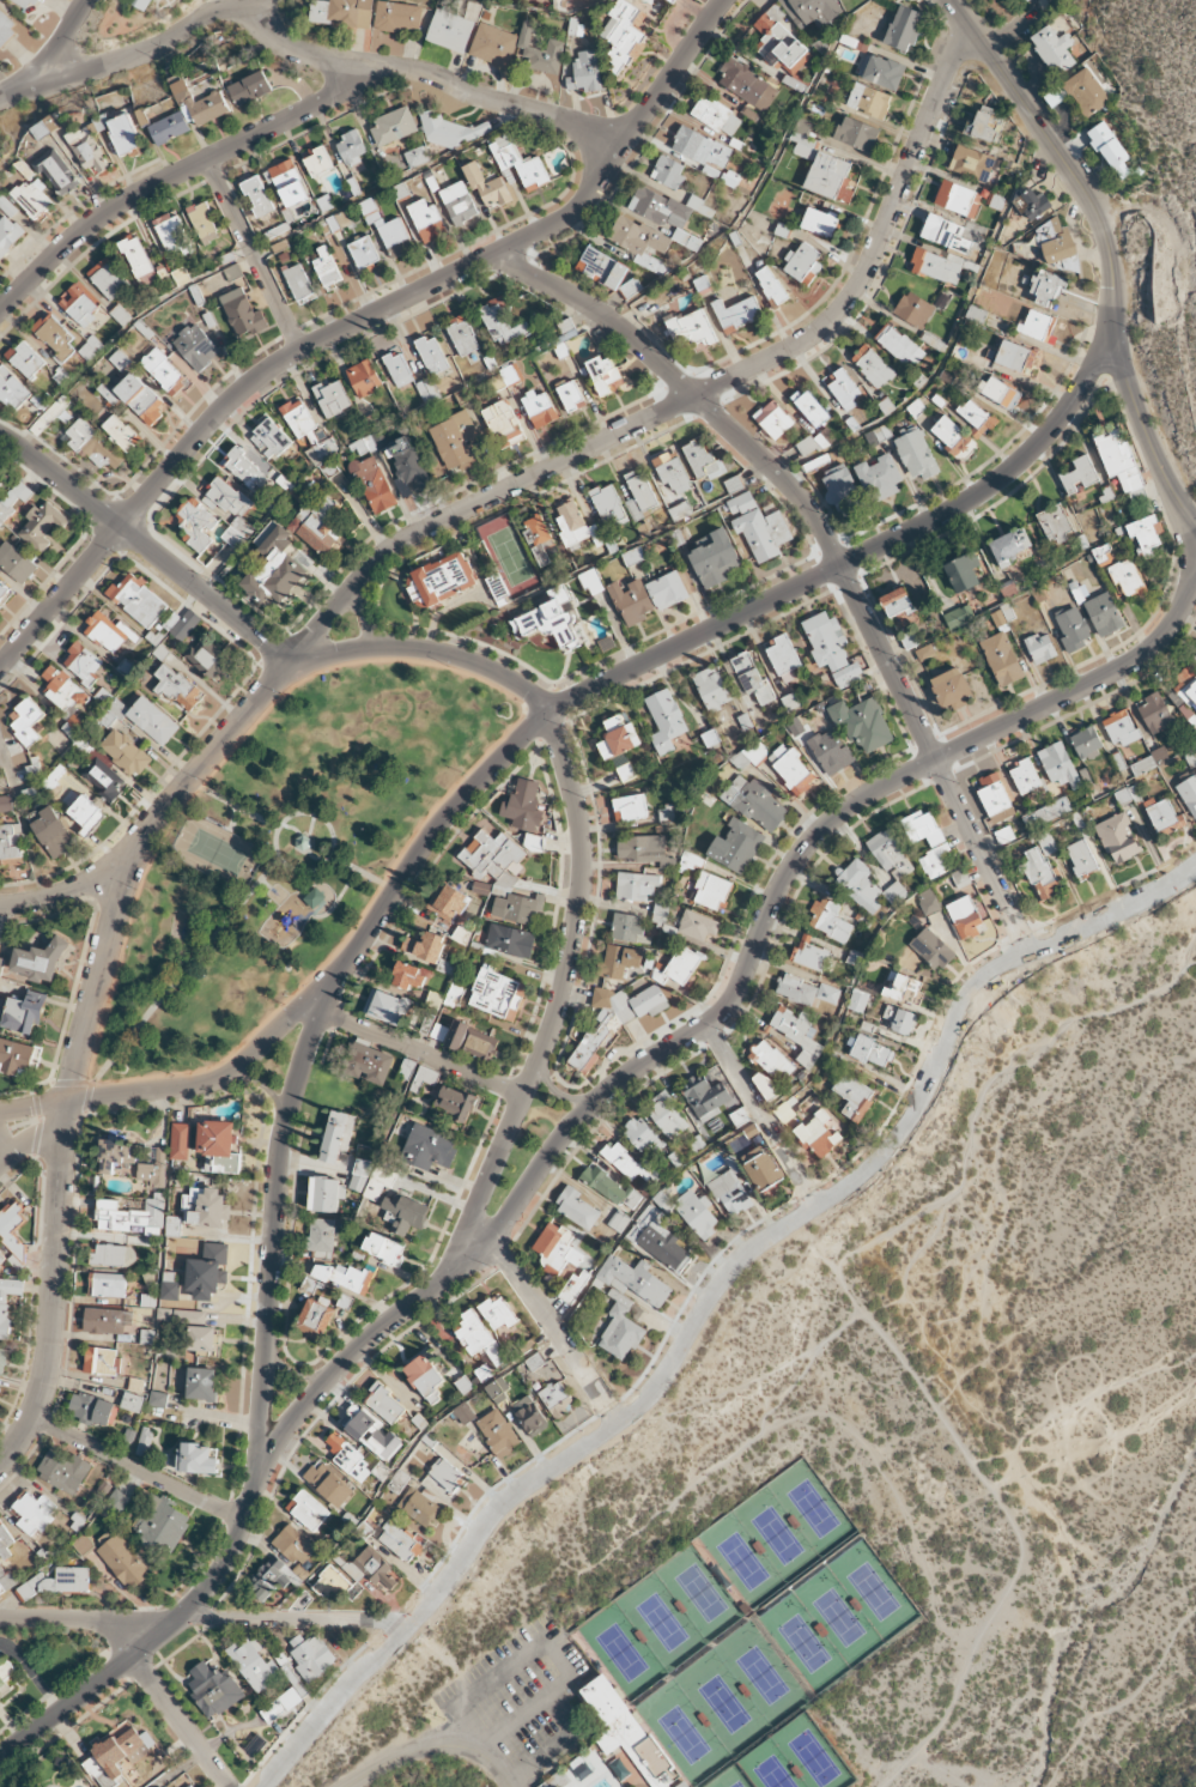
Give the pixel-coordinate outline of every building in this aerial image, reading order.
[(30,11),(36,0),(11,0),(30,11)] [(129,3),(146,12),(152,0),(131,0),(129,3)] [(310,23),(370,28),(372,0),(330,0),(330,1),(315,0),(312,0),(310,23)] [(626,0),(620,0),(598,33),(615,44),(604,61),(622,73),(647,36),(637,29),(647,14),(626,0)] [(835,0),(778,0),(799,30),(813,21),(818,30),(843,12),(835,0)] [(375,29),(420,33),(422,5),(377,1),(375,29)] [(925,14),(898,4),(883,43),(910,53),(925,14)] [(475,22),(438,8),(426,40),(463,54),(475,22)] [(18,26),(0,9),(0,46),(18,26)] [(534,22),(523,20),(516,52),(522,53),(520,66),(557,74),(564,41),(549,38),(546,50),(529,46),(534,22)] [(507,68),(519,36),(480,22),(469,54),(507,68)] [(1067,32),(1058,38),(1049,24),(1029,38),(1055,76),(1075,62),(1066,49),(1075,43),(1067,32)] [(601,90),(596,49),(578,51),(579,62),(572,62),(574,76),(566,77),(567,90),(583,88),(584,92),(601,90)] [(906,67),(867,51),(857,76),(896,91),(906,67)] [(777,88),(751,74),(754,69),(731,56),(717,84),(765,110),(777,88)] [(1064,81),(1084,117),(1109,103),(1089,67),(1064,81)] [(263,71),(229,87),(238,107),(273,90),(263,71)] [(892,96),(856,82),(846,105),(883,120),(892,96)] [(198,126),(230,111),(220,89),(188,104),(198,126)] [(730,138),(743,118),(704,93),(691,113),(730,138)] [(408,105),(419,131),(378,147),(371,129),(377,127),(375,120),(408,105)] [(1002,114),(979,106),(974,122),(967,120),(963,133),(993,143),(1002,114)] [(191,131),(182,111),(148,125),(157,146),(191,131)] [(31,127),(37,140),(65,126),(58,112),(31,127)] [(107,122),(122,156),(142,147),(127,113),(107,122)] [(834,139),(871,153),(880,129),(843,115),(834,139)] [(850,204),(854,191),(846,189),(849,179),(846,178),(851,163),(816,150),(819,141),(808,137),(813,122),(798,117),(790,140),(797,142),(792,154),(813,161),(804,187),(850,204)] [(1130,158),(1103,121),(1087,133),(1121,180),(1131,173),(1123,162),(1130,158)] [(671,148),(704,164),(706,159),(724,168),(733,149),(682,125),(671,148)] [(87,170),(95,165),(100,173),(111,167),(87,126),(68,137),(87,170)] [(345,140),(336,144),(345,165),(369,154),(357,128),(343,135),(345,140)] [(551,182),(540,155),(524,162),(512,133),(488,142),(500,171),(515,165),(527,192),(551,182)] [(948,169),(986,184),(997,159),(958,143),(948,169)] [(320,146),(302,155),(317,184),(335,175),(320,146)] [(39,174),(47,170),(61,197),(80,186),(59,148),(32,162),(39,174)] [(428,160),(426,154),(418,158),(414,149),(404,154),(411,168),(428,160)] [(685,177),(680,175),(684,165),(661,154),(650,178),(679,191),(685,177)] [(287,208),(309,198),(293,159),(263,171),(269,186),(276,183),(287,208)] [(463,166),(473,192),(479,189),(487,210),(511,201),(501,176),(486,183),(477,160),(463,166)] [(13,196),(35,220),(53,203),(42,192),(47,187),(36,175),(13,196)] [(256,218),(274,211),(259,175),(241,183),(256,218)] [(934,204),(973,219),(982,194),(943,179),(934,204)] [(479,214),(462,180),(438,191),(455,226),(479,214)] [(628,209),(675,231),(671,240),(698,251),(703,240),(683,231),(693,209),(639,185),(628,209)] [(1027,220),(1048,208),(1035,186),(1015,198),(1027,220)] [(400,217),(384,224),(372,197),(359,203),(369,225),(376,222),(392,259),(414,249),(400,217)] [(428,207),(424,198),(407,206),(425,244),(447,233),(434,204),(428,207)] [(219,238),(206,202),(188,208),(201,244),(219,238)] [(801,227),(831,238),(838,217),(809,206),(801,227)] [(174,211),(153,221),(171,259),(192,250),(174,211)] [(0,258),(25,233),(7,214),(0,220),(0,258)] [(607,240),(638,253),(634,262),(660,274),(665,263),(645,253),(648,246),(665,254),(672,238),(619,214),(607,240)] [(920,238),(968,254),(972,241),(961,237),(965,226),(928,214),(920,238)] [(1057,214),(1036,230),(1043,243),(1045,255),(1050,265),(1079,256),(1076,246),(1071,237),(1068,225),(1063,228),(1057,214)] [(120,243),(136,279),(153,271),(138,235),(120,243)] [(348,245),(358,269),(380,261),(369,235),(348,245)] [(823,266),(816,261),(821,253),(803,241),(795,252),(793,251),(781,268),(801,281),(809,269),(817,275),(823,266)] [(312,261),(326,291),(344,283),(326,244),(317,248),(320,257),(312,261)] [(616,292),(629,268),(589,245),(575,268),(616,292)] [(947,257),(916,249),(910,271),(958,284),(965,258),(948,254),(947,257)] [(87,273),(110,301),(130,285),(107,257),(87,273)] [(297,301),(314,293),(300,263),(283,271),(297,301)] [(787,300),(770,265),(756,272),(773,307),(787,300)] [(1034,303),(1048,308),(1049,301),(1054,302),(1056,296),(1061,296),(1062,287),(1067,287),(1069,279),(1040,269),(1039,275),(1034,275),(1030,286),(1033,289),(1031,292),(1038,296),(1034,303)] [(83,327),(100,309),(75,284),(57,302),(83,327)] [(254,312),(242,286),(218,297),(239,341),(269,327),(260,309),(254,312)] [(921,330),(935,308),(907,290),(893,313),(921,330)] [(711,302),(725,333),(764,316),(755,295),(725,308),(721,298),(711,302)] [(531,333),(527,323),(509,329),(499,299),(480,305),(493,345),(531,333)] [(982,324),(987,312),(970,305),(965,318),(982,324)] [(718,341),(702,308),(677,320),(674,314),(665,319),(680,350),(703,339),(707,346),(718,341)] [(1018,323),(1026,325),(1030,309),(1056,319),(1051,335),(1056,338),(1055,345),(1018,333),(1018,323)] [(79,346),(47,314),(32,328),(64,361),(79,346)] [(459,356),(479,349),(467,314),(447,321),(459,356)] [(552,340),(559,359),(569,355),(564,340),(577,335),(571,318),(557,323),(562,336),(552,340)] [(875,337),(911,370),(925,355),(889,321),(875,337)] [(198,372),(221,352),(195,322),(172,341),(198,372)] [(449,368),(435,334),(416,342),(430,376),(449,368)] [(1030,377),(1038,351),(1004,338),(995,362),(1030,377)] [(29,379),(46,363),(23,339),(6,355),(29,379)] [(850,360),(880,388),(896,372),(865,344),(850,360)] [(173,395),(188,379),(155,347),(140,363),(173,395)] [(383,357),(396,388),(413,381),(400,350),(383,357)] [(598,395),(623,387),(613,354),(588,362),(598,395)] [(359,398),(383,386),(370,359),(346,371),(359,398)] [(2,363),(0,365),(0,398),(14,412),(32,394),(2,363)] [(523,378),(516,363),(487,377),(494,392),(523,378)] [(846,409),(864,396),(842,366),(824,379),(846,409)] [(114,391),(149,425),(168,406),(132,372),(114,391)] [(991,375),(1021,394),(1012,412),(981,393),(976,390),(981,380),(988,382),(991,375)] [(352,408),(340,378),(314,389),(326,419),(352,408)] [(424,404),(440,398),(432,378),(416,384),(424,404)] [(567,413),(585,406),(575,380),(557,387),(567,413)] [(830,417),(806,387),(791,400),(816,429),(830,417)] [(522,396),(534,429),(558,420),(547,392),(536,396),(535,392),(522,396)] [(317,427),(299,397),(279,408),(298,439),(317,427)] [(753,416),(775,440),(795,423),(773,398),(753,416)] [(482,410),(501,450),(525,439),(507,399),(482,410)] [(955,410),(963,401),(966,404),(971,400),(986,413),(988,411),(1000,422),(992,430),(988,429),(977,440),(972,436),(970,435),(973,428),(955,410)] [(447,471),(461,465),(463,470),(481,463),(472,439),(478,437),(468,411),(429,426),(447,471)] [(102,426),(128,453),(141,440),(115,413),(102,426)] [(930,430),(945,414),(976,443),(978,446),(963,462),(958,456),(955,458),(948,453),(952,448),(930,430)] [(83,458),(87,455),(101,469),(108,462),(116,469),(125,460),(80,418),(61,437),(83,458)] [(249,436),(272,461),(293,443),(269,418),(249,436)] [(1110,478),(1118,475),(1124,493),(1128,493),(1135,507),(1148,501),(1142,486),(1145,485),(1139,474),(1128,442),(1123,442),(1117,424),(1092,435),(1110,478)] [(921,474),(924,480),(941,472),(919,428),(917,429),(916,426),(906,430),(905,429),(899,431),(901,437),(894,441),(898,448),(897,449),(905,467),(907,466),(912,478),(921,474)] [(796,445),(803,457),(828,443),(822,431),(796,445)] [(406,497),(432,485),(409,437),(383,449),(406,497)] [(709,479),(727,473),(721,458),(714,461),(707,442),(697,445),(696,441),(684,446),(696,479),(707,475),(709,479)] [(222,461),(260,496),(273,481),(235,447),(222,461)] [(692,487),(675,450),(652,460),(664,486),(670,483),(675,495),(692,487)] [(854,467),(866,461),(869,467),(880,462),(878,458),(888,453),(904,480),(898,484),(900,491),(870,504),(854,467)] [(398,504),(374,454),(350,465),(374,515),(398,504)] [(1073,460),(1087,455),(1099,479),(1086,487),(1082,481),(1074,486),(1077,491),(1067,496),(1058,473),(1068,471),(1069,473),(1077,470),(1073,460)] [(843,462),(848,467),(854,480),(867,507),(840,515),(836,504),(831,504),(828,503),(827,501),(826,498),(826,495),(827,492),(828,491),(822,479),(827,475),(825,471),(843,462)] [(625,501),(634,522),(646,517),(643,511),(658,504),(643,470),(626,477),(634,497),(625,501)] [(220,537),(237,550),(254,528),(241,518),(252,503),(219,476),(200,500),(213,511),(219,503),(236,518),(220,537)] [(18,479),(0,502),(0,525),(20,500),(24,503),(34,492),(18,479)] [(590,492),(606,529),(628,520),(612,482),(590,492)] [(759,564),(782,553),(778,546),(794,538),(779,510),(764,517),(751,490),(727,502),(733,515),(740,511),(742,516),(731,521),(737,535),(743,533),(759,564)] [(339,505),(327,495),(296,533),(327,559),(345,537),(325,521),(339,505)] [(219,521),(190,497),(178,512),(186,519),(180,526),(192,536),(187,542),(201,553),(214,538),(208,533),(219,521)] [(595,524),(586,528),(573,498),(551,508),(568,546),(580,540),(582,544),(593,540),(596,547),(604,544),(595,524)] [(68,519),(46,499),(28,517),(31,521),(19,533),(41,554),(52,542),(49,538),(68,519)] [(1038,515),(1060,503),(1074,529),(1067,534),(1068,540),(1060,543),(1056,539),(1050,543),(1038,515)] [(313,510),(305,504),(290,526),(298,532),(313,510)] [(525,532),(530,546),(541,542),(543,547),(552,543),(541,513),(525,519),(528,530),(525,532)] [(1151,548),(1161,544),(1158,534),(1162,533),(1156,514),(1125,525),(1130,540),(1135,539),(1142,559),(1153,555),(1151,548)] [(239,586),(262,605),(271,594),(282,603),(308,571),(283,551),(295,536),(272,518),(252,544),(271,559),(258,576),(252,571),(239,586)] [(706,592),(731,578),(729,574),(742,567),(724,526),(711,532),(715,541),(705,546),(704,544),(692,550),(694,552),(688,555),(706,592)] [(998,565),(1003,570),(1013,567),(1010,561),(1032,546),(1024,528),(990,543),(998,565)] [(407,561),(455,538),(475,582),(439,600),(442,606),(430,611),(424,596),(414,601),(408,586),(418,582),(407,561)] [(8,540),(0,548),(0,564),(22,585),(38,568),(8,540)] [(943,565),(981,550),(995,581),(959,594),(943,565)] [(1114,585),(1119,583),(1126,598),(1146,589),(1131,557),(1107,568),(1114,585)] [(655,606),(645,584),(676,569),(690,598),(678,605),(661,612),(658,606),(655,606)] [(149,630),(170,604),(129,573),(118,588),(112,583),(104,594),(149,630)] [(607,588),(617,581),(625,593),(631,590),(627,584),(641,578),(655,606),(644,614),(646,620),(629,628),(621,612),(619,612),(607,588)] [(10,587),(0,580),(0,601),(10,587)] [(560,650),(579,642),(572,626),(573,623),(575,617),(573,612),(567,611),(565,612),(561,604),(571,599),(564,584),(546,590),(551,600),(511,622),(514,629),(515,634),(516,638),(518,640),(523,637),(526,635),(540,628),(541,630),(545,632),(550,632),(553,631),(560,650)] [(880,599),(903,588),(916,611),(910,614),(906,611),(890,618),(880,599)] [(1100,638),(1125,627),(1108,591),(1083,602),(1100,638)] [(1083,640),(1091,636),(1077,605),(1053,616),(1070,653),(1086,646),(1083,640)] [(183,643),(202,618),(189,609),(182,618),(174,611),(162,626),(183,643)] [(133,633),(120,621),(116,626),(100,611),(83,629),(112,655),(133,633)] [(802,623),(826,611),(831,620),(837,619),(842,628),(850,644),(844,648),(848,655),(846,658),(849,664),(833,672),(828,665),(819,667),(812,652),(815,649),(802,623)] [(999,688),(1024,678),(1005,631),(980,641),(999,688)] [(1034,665),(1057,656),(1047,631),(1024,641),(1034,665)] [(779,678),(783,684),(799,678),(794,670),(801,664),(787,635),(775,640),(777,644),(766,649),(779,678)] [(214,682),(232,661),(203,636),(185,656),(214,682)] [(103,663),(79,641),(61,661),(90,688),(98,679),(92,674),(103,663)] [(936,654),(931,643),(915,651),(920,662),(936,654)] [(723,664),(747,652),(773,701),(764,705),(754,692),(742,696),(723,664)] [(162,680),(156,687),(189,713),(204,694),(164,662),(154,674),(162,680)] [(73,714),(89,697),(53,663),(42,675),(50,683),(42,692),(70,719),(62,728),(74,739),(86,726),(73,714)] [(692,678),(714,665),(717,671),(720,672),(731,699),(721,707),(721,710),(710,713),(692,678)] [(1190,667),(1171,684),(1195,713),(1195,673),(1190,667)] [(951,704),(952,709),(967,705),(965,698),(971,696),(961,668),(930,678),(940,708),(951,704)] [(645,699),(668,689),(688,731),(672,741),(675,750),(661,757),(650,735),(661,731),(645,699)] [(1136,703),(1151,735),(1174,724),(1159,692),(1136,703)] [(895,740),(875,696),(848,708),(844,700),(827,708),(837,728),(843,725),(851,743),(859,740),(865,754),(895,740)] [(45,716),(31,697),(5,716),(29,748),(41,738),(32,726),(45,716)] [(1103,719),(1113,747),(1139,738),(1128,709),(1103,719)] [(597,746),(606,739),(608,733),(603,722),(626,711),(642,743),(606,762),(597,746)] [(827,779),(854,764),(829,720),(815,728),(812,723),(799,730),(827,779)] [(1103,751),(1094,726),(1071,734),(1079,760),(1103,751)] [(151,759),(116,727),(99,746),(133,778),(151,759)] [(755,766),(769,751),(756,738),(733,761),(742,770),(750,761),(755,766)] [(1073,791),(1082,786),(1061,741),(1038,751),(1055,787),(1068,781),(1073,791)] [(765,760),(799,796),(818,778),(784,743),(765,760)] [(128,784),(97,756),(81,775),(112,803),(128,784)] [(1041,786),(1030,757),(1008,765),(1019,794),(1041,786)] [(978,791),(992,824),(1016,814),(997,771),(979,779),(983,789),(978,791)] [(721,795),(770,835),(791,810),(752,778),(749,783),(739,774),(721,795)] [(1193,819),(1195,818),(1195,775),(1176,784),(1193,819)] [(540,783),(517,778),(512,803),(503,801),(500,816),(513,819),(512,827),(539,832),(544,809),(535,807),(540,783)] [(67,814),(91,833),(107,814),(83,795),(67,814)] [(613,798),(614,812),(621,812),(622,820),(647,818),(644,795),(613,798)] [(13,811),(12,796),(0,796),(0,811),(13,811)] [(1177,816),(1167,797),(1146,808),(1158,832),(1166,828),(1169,833),(1187,824),(1181,814),(1177,816)] [(1027,829),(1072,815),(1067,800),(1022,813),(1027,829)] [(52,860),(75,847),(53,804),(29,816),(52,860)] [(901,820),(911,844),(926,837),(932,851),(918,857),(928,880),(949,871),(942,854),(949,851),(931,808),(901,820)] [(1095,825),(1114,865),(1143,852),(1123,811),(1095,825)] [(742,876),(766,836),(735,818),(723,838),(718,835),(706,854),(742,876)] [(24,864),(19,823),(0,825),(0,867),(24,864)] [(907,849),(890,825),(866,843),(895,883),(914,869),(902,852),(907,849)] [(1029,834),(1033,843),(1037,841),(1044,856),(1057,851),(1047,827),(1029,834)] [(476,871),(474,874),(481,880),(487,871),(498,880),(513,860),(518,864),(527,853),(501,832),(495,840),(481,828),(458,857),(476,871)] [(303,854),(314,848),(314,836),(303,831),(293,836),(293,848),(303,854)] [(666,857),(665,836),(618,837),(619,861),(660,861),(660,868),(676,868),(676,857),(666,857)] [(1064,848),(1079,879),(1099,870),(1084,838),(1064,848)] [(1024,852),(1028,862),(1017,866),(1021,876),(1030,872),(1040,899),(1061,891),(1042,844),(1024,852)] [(881,905),(875,900),(882,890),(866,878),(872,871),(854,857),(834,883),(874,914),(881,905)] [(721,910),(731,881),(703,871),(692,900),(721,910)] [(661,874),(618,873),(617,899),(655,900),(655,886),(661,887),(661,874)] [(432,912),(455,923),(468,895),(445,884),(432,912)] [(916,894),(925,915),(941,909),(933,888),(916,894)] [(491,916),(539,926),(545,895),(536,893),(535,899),(507,893),(506,899),(495,897),(491,916)] [(845,944),(854,926),(835,916),(841,906),(820,895),(812,911),(815,913),(809,926),(845,944)] [(983,931),(968,895),(945,905),(960,941),(983,931)] [(667,920),(668,902),(656,901),(655,919),(667,920)] [(714,942),(721,921),(685,910),(679,931),(714,942)] [(644,918),(616,912),(611,937),(638,944),(644,918)] [(529,961),(536,934),(491,923),(484,949),(529,961)] [(955,953),(926,926),(908,945),(938,972),(955,953)] [(445,936),(426,931),(424,942),(405,937),(402,953),(438,962),(445,936)] [(791,961),(822,972),(830,951),(809,943),(811,936),(801,933),(791,961)] [(57,984),(65,939),(53,937),(51,950),(33,947),(32,951),(15,948),(11,972),(31,975),(30,979),(57,984)] [(654,968),(649,976),(662,984),(667,976),(686,987),(703,956),(682,944),(664,974),(654,968)] [(623,979),(624,966),(640,968),(643,950),(607,945),(605,963),(599,962),(597,976),(623,979)] [(389,983),(409,990),(411,984),(424,988),(430,972),(398,959),(389,983)] [(512,1021),(526,984),(482,967),(468,1004),(512,1021)] [(924,982),(890,971),(883,993),(916,1005),(924,982)] [(813,1005),(818,983),(781,975),(776,997),(813,1005)] [(836,1005),(841,990),(821,982),(815,998),(836,1005)] [(670,1006),(658,983),(628,999),(623,989),(614,994),(609,984),(590,993),(599,1010),(611,1004),(621,1024),(637,1016),(637,1018),(649,1012),(651,1016),(670,1006)] [(363,1012),(400,1026),(409,1001),(373,987),(363,1012)] [(47,995),(29,990),(27,1001),(10,997),(2,1026),(37,1035),(47,995)] [(868,993),(852,990),(848,1009),(864,1013),(868,993)] [(769,1027),(804,1044),(796,1061),(812,1069),(823,1046),(811,1040),(816,1030),(807,1025),(812,1015),(801,1011),(799,1016),(779,1006),(769,1027)] [(893,1020),(891,1031),(912,1035),(916,1012),(886,1007),(884,1018),(893,1020)] [(589,1030),(567,1062),(587,1075),(600,1056),(594,1052),(602,1040),(608,1044),(623,1021),(603,1008),(595,1019),(603,1024),(595,1035),(589,1030)] [(470,1025),(455,1019),(444,1045),(459,1051),(470,1025)] [(464,1054),(491,1061),(497,1038),(471,1030),(464,1054)] [(850,1054),(886,1070),(895,1050),(859,1035),(850,1054)] [(35,1046),(0,1038),(0,1072),(28,1079),(35,1046)] [(795,1068),(763,1038),(749,1054),(780,1083),(795,1068)] [(385,1086),(395,1055),(354,1042),(343,1075),(364,1081),(364,1080),(385,1086)] [(408,1083),(417,1062),(405,1057),(396,1078),(408,1083)] [(423,1081),(436,1085),(440,1071),(418,1065),(411,1089),(420,1092),(423,1081)] [(877,1094),(845,1070),(831,1089),(849,1101),(841,1112),(856,1123),(877,1094)] [(768,1101),(778,1094),(763,1071),(754,1078),(768,1101)] [(700,1123),(721,1113),(718,1106),(732,1099),(723,1081),(711,1087),(703,1073),(686,1082),(690,1089),(684,1092),(700,1123)] [(476,1095),(442,1086),(435,1110),(469,1120),(476,1095)] [(690,1125),(664,1090),(644,1106),(670,1140),(690,1125)] [(783,1123),(800,1110),(791,1097),(773,1110),(783,1123)] [(736,1127),(749,1120),(743,1108),(730,1114),(736,1127)] [(825,1122),(830,1118),(823,1109),(795,1130),(817,1159),(840,1142),(825,1122)] [(355,1115),(331,1110),(321,1160),(337,1164),(340,1150),(348,1151),(355,1115)] [(622,1129),(649,1159),(665,1145),(638,1114),(622,1129)] [(240,1173),(241,1154),(234,1154),(235,1122),(199,1121),(198,1154),(206,1154),(206,1172),(240,1173)] [(459,1139),(414,1122),(400,1161),(429,1171),(433,1162),(449,1168),(459,1139)] [(189,1160),(190,1124),(172,1123),(170,1159),(189,1160)] [(122,1139),(101,1140),(101,1174),(136,1173),(136,1145),(122,1146),(122,1139)] [(643,1158),(638,1163),(613,1139),(601,1151),(631,1181),(638,1173),(651,1185),(661,1175),(643,1158)] [(767,1151),(755,1158),(754,1156),(743,1163),(761,1192),(784,1179),(767,1151)] [(737,1173),(741,1171),(733,1154),(725,1159),(731,1171),(710,1181),(728,1218),(753,1206),(737,1173)] [(373,1162),(357,1158),(352,1180),(367,1184),(373,1162)] [(399,1169),(378,1161),(371,1179),(392,1187),(399,1169)] [(629,1185),(626,1189),(591,1162),(580,1177),(619,1207),(623,1201),(633,1209),(643,1196),(629,1185)] [(338,1212),(339,1198),(345,1198),(346,1180),(310,1179),(309,1211),(338,1212)] [(591,1229),(601,1211),(578,1199),(582,1192),(567,1184),(553,1209),(591,1229)] [(667,1214),(674,1207),(704,1242),(715,1231),(712,1227),(721,1220),(702,1197),(700,1199),(690,1188),(672,1204),(661,1191),(653,1198),(667,1214)] [(228,1227),(228,1204),(223,1203),(223,1190),(184,1189),(183,1226),(228,1227)] [(164,1196),(146,1195),(145,1211),(119,1210),(119,1200),(97,1199),(96,1229),(130,1231),(130,1226),(163,1227),(164,1196)] [(431,1206),(397,1196),(396,1200),(385,1197),(382,1210),(387,1211),(385,1219),(393,1222),(390,1232),(406,1236),(409,1225),(424,1229),(431,1206)] [(17,1254),(12,1258),(17,1263),(29,1251),(11,1231),(27,1217),(13,1202),(0,1213),(0,1235),(17,1254)] [(692,1256),(675,1243),(678,1238),(658,1224),(665,1215),(650,1203),(626,1235),(678,1274),(692,1256)] [(608,1224),(621,1233),(631,1218),(618,1210),(608,1224)] [(182,1217),(167,1216),(166,1236),(181,1236),(182,1217)] [(308,1255),(334,1256),(335,1219),(309,1218),(308,1255)] [(568,1245),(574,1235),(550,1220),(532,1249),(543,1256),(538,1265),(557,1276),(567,1260),(577,1267),(585,1255),(568,1245)] [(160,1245),(160,1227),(146,1227),(145,1244),(160,1245)] [(364,1253),(398,1265),(405,1244),(371,1232),(364,1253)] [(187,1291),(195,1292),(194,1300),(216,1301),(217,1283),(227,1284),(228,1268),(229,1244),(204,1242),(203,1260),(189,1259),(187,1291)] [(90,1254),(90,1265),(128,1264),(128,1245),(97,1245),(97,1254),(90,1254)] [(626,1362),(645,1329),(625,1317),(634,1301),(623,1295),(626,1289),(661,1308),(674,1285),(637,1264),(635,1268),(609,1253),(594,1281),(610,1290),(607,1295),(617,1300),(609,1314),(613,1317),(597,1345),(626,1362)] [(365,1296),(374,1273),(364,1268),(360,1276),(319,1259),(313,1274),(365,1296)] [(178,1273),(163,1272),(162,1299),(177,1300),(178,1273)] [(125,1298),(126,1274),(91,1273),(90,1296),(125,1298)] [(301,1288),(314,1294),(320,1282),(307,1276),(301,1288)] [(10,1294),(23,1295),(24,1280),(0,1279),(0,1339),(8,1339),(10,1294)] [(354,1299),(342,1294),(337,1304),(349,1310),(354,1299)] [(519,1321),(502,1297),(493,1303),(489,1298),(477,1306),(494,1331),(505,1324),(508,1328),(519,1321)] [(302,1335),(321,1342),(334,1309),(309,1299),(300,1320),(307,1323),(302,1335)] [(484,1349),(496,1367),(507,1359),(473,1307),(449,1323),(472,1357),(484,1349)] [(132,1325),(133,1310),(85,1309),(84,1333),(124,1334),(124,1325),(132,1325)] [(219,1327),(190,1326),(189,1351),(218,1352),(219,1327)] [(119,1349),(86,1347),(85,1373),(118,1374),(119,1349)] [(443,1379),(424,1353),(403,1369),(431,1406),(443,1397),(434,1386),(443,1379)] [(216,1400),(217,1368),(188,1367),(187,1399),(216,1400)] [(142,1389),(143,1380),(130,1379),(130,1389),(142,1389)] [(553,1418),(574,1407),(561,1380),(539,1390),(553,1418)] [(407,1407),(376,1382),(369,1391),(372,1393),(365,1402),(393,1424),(407,1407)] [(149,1405),(165,1408),(168,1394),(152,1390),(149,1405)] [(74,1392),(68,1417),(108,1427),(115,1402),(74,1392)] [(144,1396),(124,1392),(121,1409),(141,1413),(144,1396)] [(512,1410),(532,1438),(550,1426),(530,1398),(512,1410)] [(475,1419),(467,1402),(454,1408),(462,1425),(475,1419)] [(403,1442),(389,1431),(385,1436),(374,1427),(380,1420),(364,1408),(358,1415),(352,1410),(341,1423),(387,1461),(403,1442)] [(520,1446),(499,1408),(477,1420),(497,1458),(520,1446)] [(154,1430),(142,1428),(137,1454),(149,1456),(154,1430)] [(361,1482),(374,1468),(335,1431),(322,1446),(361,1482)] [(220,1458),(212,1458),(212,1445),(180,1444),(178,1472),(219,1473),(220,1458)] [(76,1494),(90,1465),(51,1446),(36,1475),(76,1494)] [(355,1491),(320,1459),(304,1477),(339,1509),(355,1491)] [(131,1498),(116,1487),(101,1509),(117,1519),(131,1498)] [(396,1510),(429,1528),(442,1506),(409,1487),(396,1510)] [(286,1508),(313,1532),(330,1513),(303,1488),(286,1508)] [(43,1494),(38,1500),(25,1490),(10,1508),(22,1518),(17,1524),(34,1538),(53,1516),(50,1513),(56,1506),(43,1494)] [(194,1517),(157,1494),(131,1537),(168,1560),(194,1517)] [(6,1547),(15,1542),(0,1519),(0,1559),(10,1553),(6,1547)] [(377,1539),(411,1562),(423,1544),(389,1521),(377,1539)] [(299,1568),(316,1549),(289,1523),(272,1542),(299,1568)] [(129,1592),(151,1576),(120,1533),(97,1549),(129,1592)] [(352,1563),(376,1586),(380,1581),(391,1591),(398,1583),(386,1572),(391,1567),(368,1545),(352,1563)] [(245,1584),(266,1603),(293,1575),(272,1555),(245,1584)] [(311,1585),(330,1602),(349,1581),(330,1565),(311,1585)] [(89,1592),(89,1568),(56,1567),(56,1580),(19,1580),(19,1599),(35,1599),(35,1591),(89,1592)] [(338,1662),(317,1633),(290,1652),(299,1664),(295,1667),(307,1684),(338,1662)] [(257,1694),(278,1679),(258,1650),(262,1648),(255,1639),(251,1642),(246,1635),(226,1649),(257,1694)] [(245,1696),(227,1669),(217,1675),(207,1659),(189,1671),(195,1679),(187,1685),(209,1720),(245,1696)] [(9,1685),(6,1680),(17,1673),(10,1662),(0,1668),(0,1692),(9,1685)] [(651,1786),(667,1786),(679,1779),(607,1672),(581,1690),(608,1731),(595,1740),(606,1756),(622,1745),(651,1786)] [(260,1712),(269,1725),(303,1699),(293,1687),(260,1712)] [(131,1774),(126,1767),(158,1747),(147,1730),(139,1735),(133,1727),(119,1736),(115,1731),(91,1746),(96,1754),(84,1762),(100,1786),(110,1786),(131,1774)] [(245,1749),(255,1757),(268,1742),(258,1734),(245,1749)]
